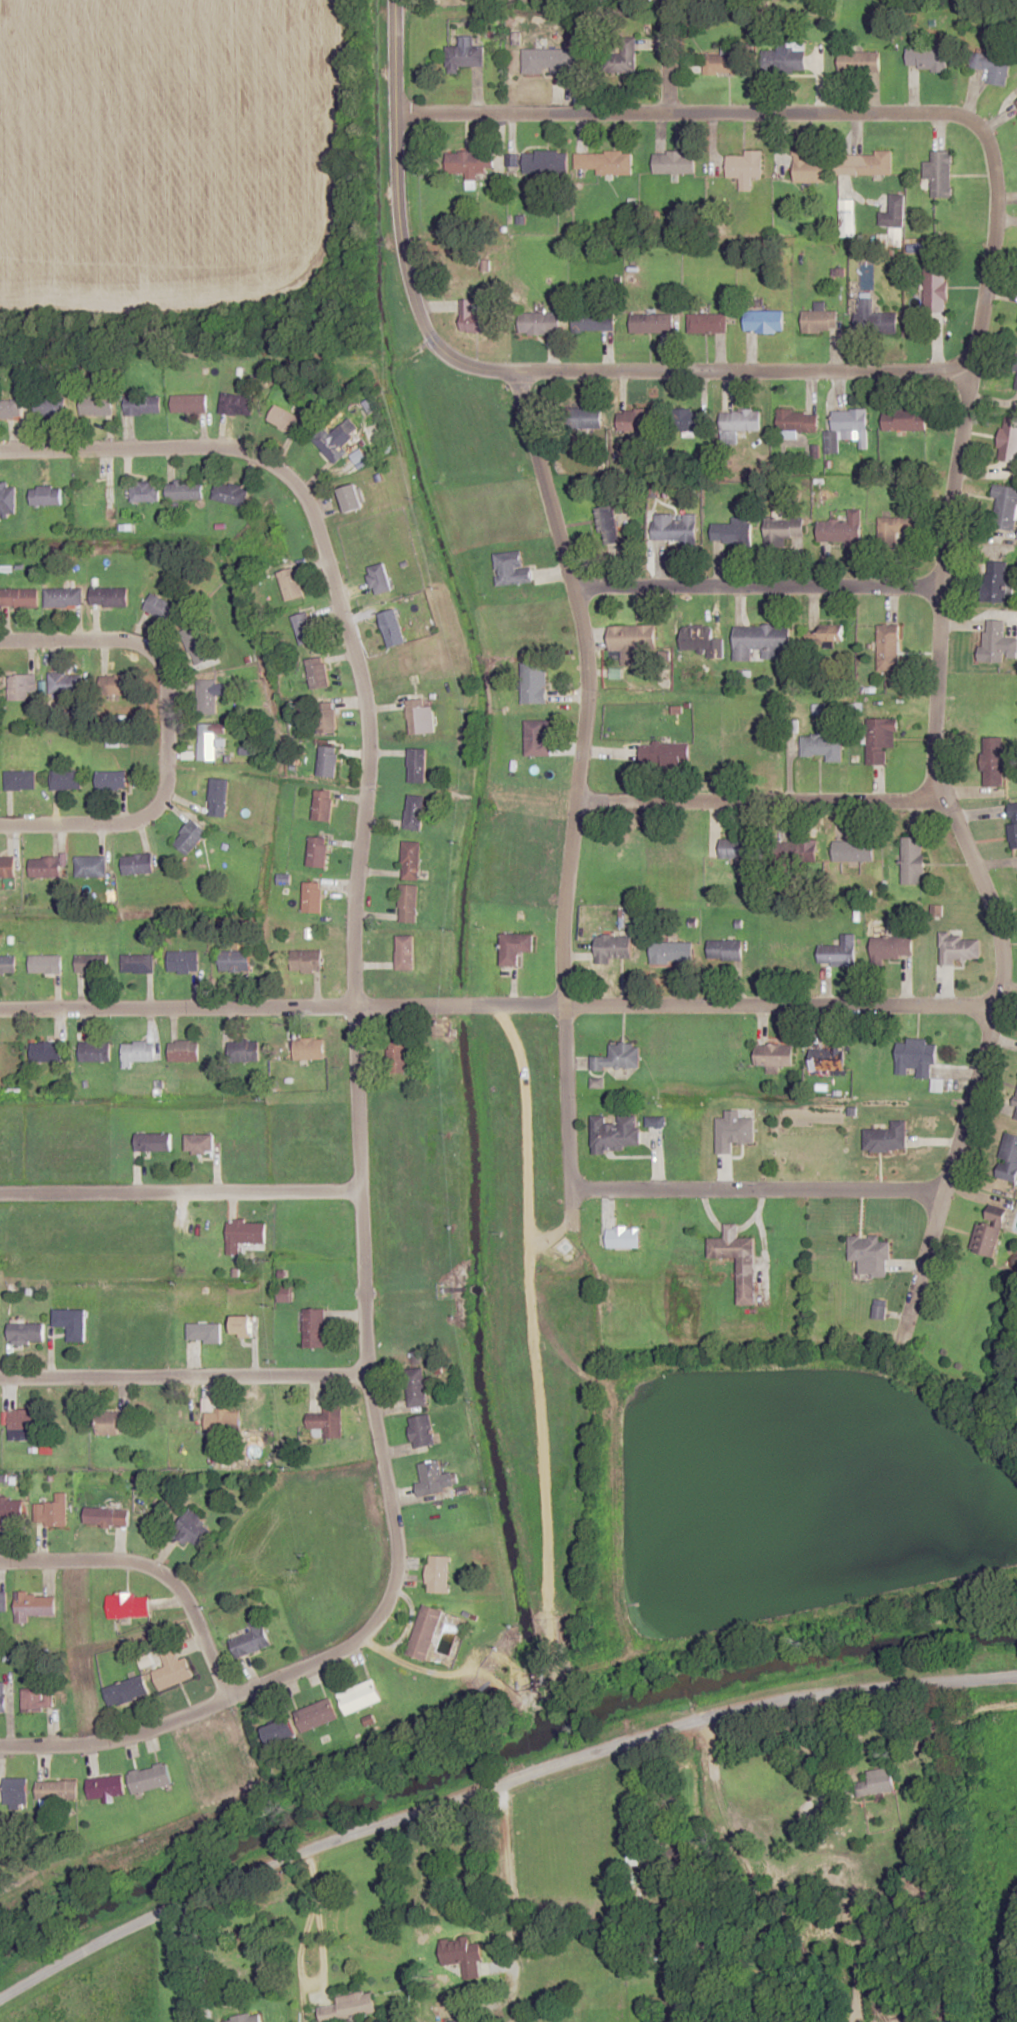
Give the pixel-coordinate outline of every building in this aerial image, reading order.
[(458,45),(447,45),(447,71),(458,71),(458,66),(484,66),(484,44),(476,44),(476,36),(458,36),(458,45)] [(636,72),(636,37),(622,38),(622,54),(612,54),(612,41),(603,41),(603,73),(636,72)] [(764,47),(764,72),(806,71),(806,46),(764,47)] [(705,54),(705,75),(746,75),(746,48),(722,48),(722,54),(705,54)] [(523,49),(523,73),(565,73),(565,49),(523,49)] [(948,49),(908,49),(908,70),(948,70),(948,49)] [(839,72),(881,72),(881,51),(839,51),(839,72)] [(991,71),(989,85),(1007,87),(1011,58),(972,52),(970,68),(991,71)] [(524,173),(560,172),(560,149),(524,150),(524,173)] [(763,150),(745,150),(745,156),(727,155),(727,177),(740,177),(740,191),(752,191),(752,177),(763,177),(763,150)] [(655,173),(696,173),(696,151),(655,151),(655,173)] [(795,182),(828,182),(828,161),(810,161),(810,151),(795,151),(795,182)] [(850,174),(892,174),(892,151),(875,151),(875,155),(850,155),(850,174)] [(924,178),(932,178),(932,197),(952,197),(952,151),(932,151),(932,162),(924,162),(924,178)] [(493,172),(493,152),(455,152),(455,172),(493,172)] [(596,174),(632,174),(632,152),(575,152),(575,169),(596,169),(596,174)] [(904,227),(904,195),(889,195),(889,211),(879,211),(879,227),(904,227)] [(947,267),(925,267),(925,312),(947,312),(947,267)] [(474,299),(461,299),(461,332),(494,332),(494,306),(474,306),(474,299)] [(898,313),(873,313),(873,299),(859,299),(859,332),(898,332),(898,313)] [(803,332),(838,332),(838,310),(803,310),(803,332)] [(615,311),(573,311),(573,331),(616,330),(615,311)] [(784,311),(745,311),(745,332),(784,332),(784,311)] [(520,334),(560,334),(560,313),(520,313),(520,334)] [(631,332),(674,332),(674,313),(631,313),(631,332)] [(727,313),(689,313),(689,332),(727,332),(727,313)] [(220,413),(253,416),(255,395),(222,392),(220,413)] [(208,413),(208,394),(172,394),(172,413),(208,413)] [(114,415),(114,395),(80,395),(80,415),(114,415)] [(161,414),(161,396),(126,396),(126,414),(161,414)] [(34,399),(34,417),(60,417),(60,399),(34,399)] [(22,418),(22,400),(0,400),(0,418),(22,418)] [(296,435),(304,419),(276,404),(268,419),(296,435)] [(601,408),(567,408),(567,427),(601,427),(601,408)] [(618,431),(652,431),(652,409),(618,409),(618,431)] [(673,431),(709,431),(709,409),(673,409),(673,431)] [(867,409),(833,409),(834,430),(826,430),(826,453),(840,453),(840,440),(860,440),(860,447),(868,447),(867,409)] [(761,410),(722,410),(722,442),(738,442),(738,431),(761,431),(761,410)] [(779,410),(779,432),(818,432),(818,410),(779,410)] [(883,429),(926,429),(926,410),(883,410),(883,429)] [(360,429),(349,417),(331,433),(326,427),(314,439),(335,464),(349,452),(342,444),(360,429)] [(1002,417),(1001,461),(1016,461),(1016,417),(1002,417)] [(245,507),(249,489),(217,480),(212,499),(245,507)] [(131,482),(131,501),(159,501),(159,482),(131,482)] [(203,499),(203,482),(167,482),(167,499),(203,499)] [(364,507),(357,484),(339,489),(346,512),(364,507)] [(997,484),(992,527),(1016,530),(1016,487),(997,484)] [(80,485),(80,504),(107,504),(106,485),(80,485)] [(31,505),(62,505),(62,486),(31,486),(31,505)] [(621,542),(614,505),(596,508),(603,545),(621,542)] [(697,514),(654,514),(654,541),(697,541),(697,514)] [(766,547),(786,547),(786,539),(804,539),(804,518),(790,518),(790,514),(778,514),(778,517),(766,517),(766,547)] [(879,516),(879,543),(916,543),(916,516),(879,516)] [(712,543),(750,543),(750,520),(712,520),(712,543)] [(819,520),(819,544),(862,544),(862,520),(819,520)] [(534,583),(533,567),(524,568),(523,550),(496,551),(498,584),(534,583)] [(986,560),(985,601),(1007,601),(1007,561),(986,560)] [(374,594),(392,590),(386,563),(368,567),(374,594)] [(305,596),(296,566),(278,572),(286,601),(305,596)] [(38,588),(2,588),(2,607),(38,607),(38,588)] [(46,588),(46,606),(84,606),(84,588),(46,588)] [(129,588),(91,588),(91,605),(129,605),(129,588)] [(172,624),(181,609),(153,592),(144,607),(172,624)] [(406,643),(397,609),(380,613),(389,647),(406,643)] [(301,645),(319,640),(310,610),(292,616),(301,645)] [(983,619),(983,661),(1006,661),(1007,653),(1016,653),(1016,637),(1005,637),(1005,619),(983,619)] [(195,665),(212,659),(198,624),(182,630),(195,665)] [(900,624),(878,624),(878,670),(900,670),(900,624)] [(657,649),(657,625),(610,626),(611,651),(622,651),(622,666),(639,666),(639,649),(657,649)] [(734,625),(734,660),(752,660),(752,649),(763,649),(763,659),(778,659),(778,649),(794,649),(794,625),(734,625)] [(815,652),(843,655),(846,631),(817,628),(815,652)] [(313,690),(330,686),(323,655),(306,660),(313,690)] [(523,703),(548,703),(548,664),(523,664),(523,703)] [(49,694),(82,694),(82,673),(49,673),(49,694)] [(8,674),(8,702),(33,702),(33,674),(8,674)] [(100,675),(100,696),(133,696),(133,675),(100,675)] [(197,679),(197,714),(216,714),(216,679),(197,679)] [(435,706),(425,706),(425,699),(408,699),(409,734),(435,734),(435,706)] [(318,732),(336,732),(336,702),(318,702),(318,732)] [(867,719),(868,765),(887,764),(887,747),(897,747),(897,718),(867,719)] [(526,720),(526,755),(551,755),(551,720),(526,720)] [(198,760),(216,760),(216,733),(225,733),(225,723),(198,723),(198,760)] [(802,736),(802,759),(843,759),(843,736),(802,736)] [(1004,755),(1004,737),(983,737),(983,786),(1004,786),(1004,767),(1010,767),(1010,755),(1004,755)] [(642,763),(690,763),(690,742),(642,742),(642,763)] [(338,746),(319,745),(319,776),(337,777),(338,746)] [(427,782),(427,748),(409,748),(409,782),(427,782)] [(5,770),(5,789),(35,789),(35,770),(5,770)] [(52,770),(52,789),(82,789),(82,770),(52,770)] [(97,771),(97,790),(129,790),(129,771),(97,771)] [(210,817),(228,817),(229,778),(211,778),(210,817)] [(313,820),(331,822),(334,791),(315,789),(313,820)] [(406,828),(423,830),(426,796),(409,795),(406,828)] [(1013,849),(1016,849),(1016,802),(1006,804),(1013,849)] [(208,833),(192,819),(173,841),(188,855),(208,833)] [(327,837),(309,836),(308,867),(327,867),(327,837)] [(721,858),(770,858),(770,837),(721,837),(721,858)] [(925,837),(902,837),(902,882),(925,882),(925,837)] [(876,861),(876,840),(834,840),(834,861),(876,861)] [(403,841),(403,880),(422,880),(422,841),(403,841)] [(122,855),(123,874),(153,873),(152,854),(122,855)] [(106,856),(76,856),(76,877),(106,877),(106,856)] [(0,857),(0,877),(14,877),(14,857),(0,857)] [(30,877),(58,877),(58,857),(30,857),(30,877)] [(322,883),(304,883),(304,913),(322,913),(322,883)] [(419,885),(401,885),(400,923),(419,923),(419,885)] [(981,959),(981,939),(963,939),(963,933),(941,933),(941,965),(957,965),(957,960),(981,959)] [(519,966),(519,951),(534,951),(534,934),(502,934),(502,966),(519,966)] [(843,945),(820,945),(820,965),(856,965),(856,934),(843,934),(843,945)] [(612,964),(612,957),(632,957),(632,935),(596,936),(596,964),(612,964)] [(414,970),(414,936),(397,936),(397,970),(414,970)] [(873,937),(873,964),(883,964),(883,957),(914,957),(914,936),(873,937)] [(743,940),(709,940),(709,960),(743,960),(743,940)] [(652,964),(694,964),(694,941),(652,941),(652,964)] [(200,951),(168,951),(168,972),(200,972),(200,951)] [(220,972),(250,972),(250,951),(220,951),(220,972)] [(322,951),(291,951),(291,971),(322,971),(322,951)] [(16,973),(16,955),(0,955),(0,973),(16,973)] [(62,955),(30,955),(30,973),(62,973),(62,955)] [(76,973),(107,973),(107,955),(76,955),(76,973)] [(121,972),(154,972),(154,955),(121,955),(121,972)] [(324,1059),(324,1038),(294,1038),(294,1059),(324,1059)] [(935,1044),(928,1044),(928,1039),(907,1038),(907,1042),(898,1042),(897,1075),(909,1075),(909,1068),(918,1068),(918,1078),(935,1078),(935,1044)] [(228,1061),(260,1061),(260,1040),(228,1040),(228,1061)] [(169,1061),(199,1061),(199,1041),(169,1041),(169,1061)] [(63,1061),(63,1042),(31,1042),(31,1061),(63,1061)] [(110,1061),(110,1042),(79,1042),(79,1061),(110,1061)] [(132,1061),(155,1061),(155,1042),(123,1042),(123,1069),(132,1068),(132,1061)] [(408,1073),(408,1042),(388,1042),(388,1073),(408,1073)] [(591,1068),(639,1069),(640,1044),(610,1043),(609,1057),(591,1057),(591,1068)] [(795,1044),(757,1044),(757,1065),(795,1065),(795,1044)] [(846,1046),(812,1046),(812,1070),(846,1070),(846,1046)] [(640,1116),(592,1116),(592,1150),(640,1150),(640,1116)] [(908,1120),(892,1120),(892,1129),(865,1129),(865,1152),(908,1152),(908,1120)] [(172,1133),(137,1133),(137,1152),(172,1152),(172,1133)] [(1004,1133),(996,1178),(1016,1182),(1016,1135),(1004,1133)] [(186,1154),(214,1154),(214,1135),(186,1135),(186,1154)] [(995,1258),(1006,1216),(983,1210),(972,1252),(995,1258)] [(266,1221),(227,1220),(227,1255),(241,1255),(242,1243),(266,1243),(266,1221)] [(756,1238),(738,1238),(738,1224),(725,1224),(725,1238),(708,1239),(708,1258),(738,1258),(738,1305),(756,1305),(756,1238)] [(641,1247),(641,1228),(609,1228),(609,1247),(641,1247)] [(850,1236),(850,1261),(860,1261),(860,1277),(890,1277),(890,1242),(880,1242),(880,1236),(850,1236)] [(68,1341),(85,1341),(85,1308),(54,1308),(54,1325),(68,1325),(68,1341)] [(326,1308),(304,1308),(304,1347),(326,1347),(326,1308)] [(233,1316),(233,1337),(253,1337),(253,1316),(233,1316)] [(44,1323),(9,1323),(9,1343),(44,1343),(44,1323)] [(188,1342),(221,1342),(221,1323),(188,1323),(188,1342)] [(405,1370),(409,1407),(427,1405),(424,1369),(405,1370)] [(342,1438),(340,1406),(323,1407),(323,1414),(307,1415),(308,1429),(324,1428),(324,1439),(342,1438)] [(9,1409),(9,1429),(42,1429),(42,1409),(9,1409)] [(205,1411),(205,1430),(236,1430),(236,1411),(205,1411)] [(417,1449),(437,1442),(427,1413),(407,1420),(417,1449)] [(120,1434),(120,1422),(97,1422),(97,1434),(120,1434)] [(421,1482),(416,1483),(417,1494),(459,1489),(457,1472),(442,1474),(440,1460),(419,1463),(421,1482)] [(68,1527),(68,1494),(57,1494),(57,1502),(35,1502),(35,1527),(68,1527)] [(24,1522),(24,1500),(0,1500),(0,1522),(24,1522)] [(129,1508),(85,1508),(85,1525),(129,1525),(129,1508)] [(176,1526),(183,1532),(178,1538),(186,1545),(191,1540),(203,1550),(217,1534),(189,1510),(176,1526)] [(449,1591),(449,1556),(428,1556),(428,1591),(449,1591)] [(30,1615),(55,1615),(55,1593),(16,1593),(16,1623),(30,1623),(30,1615)] [(150,1616),(149,1593),(108,1595),(109,1617),(150,1616)] [(443,1610),(423,1603),(406,1653),(426,1660),(443,1610)] [(231,1639),(238,1657),(271,1644),(261,1617),(249,1621),(252,1631),(231,1639)] [(187,1657),(179,1660),(173,1645),(159,1650),(165,1666),(153,1670),(160,1689),(194,1677),(187,1657)] [(104,1688),(110,1707),(146,1694),(140,1675),(104,1688)] [(382,1700),(374,1679),(339,1692),(346,1713),(382,1700)] [(53,1709),(53,1687),(22,1687),(22,1709),(53,1709)] [(338,1717),(329,1697),(295,1712),(304,1732),(338,1717)] [(262,1727),(269,1745),(297,1734),(290,1716),(262,1727)] [(167,1762),(129,1770),(133,1792),(172,1785),(167,1762)] [(868,1769),(869,1780),(856,1781),(858,1795),(896,1790),(893,1766),(868,1769)] [(105,1802),(115,1801),(114,1796),(126,1794),(122,1773),(87,1779),(90,1798),(104,1796),(105,1802)] [(28,1777),(2,1777),(2,1804),(28,1804),(28,1777)] [(77,1799),(77,1780),(36,1780),(36,1799),(77,1799)] [(626,1865),(638,1865),(638,1851),(626,1851),(626,1865)] [(654,1943),(665,1943),(665,1934),(654,1933),(654,1943)] [(463,1962),(465,1978),(480,1976),(478,1961),(483,1960),(481,1942),(471,1943),(470,1936),(440,1939),(442,1965),(463,1962)] [(338,2004),(321,2007),(323,2021),(325,2021),(377,2013),(373,1989),(337,1996),(338,2004)] [(224,2021),(262,2021),(260,2012),(223,2019),(224,2021)]
